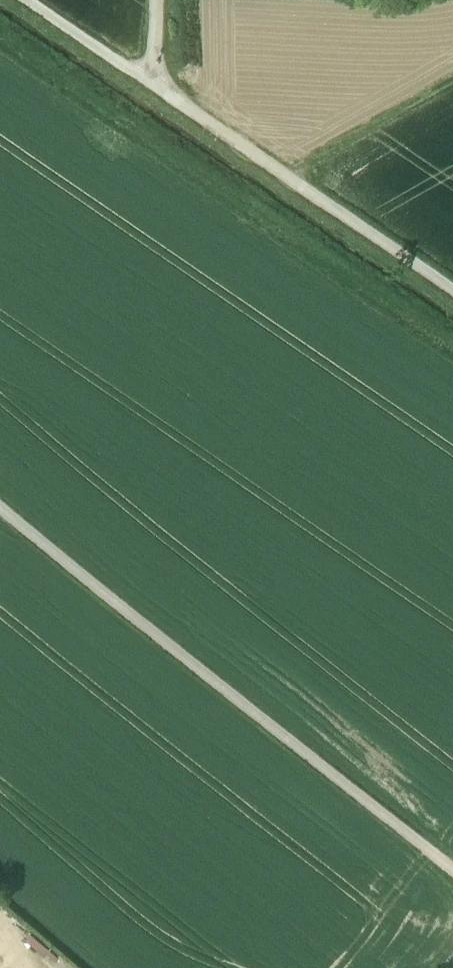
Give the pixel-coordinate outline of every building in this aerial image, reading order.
[(16,952),(31,967),(74,967),(40,930),(16,952)]
